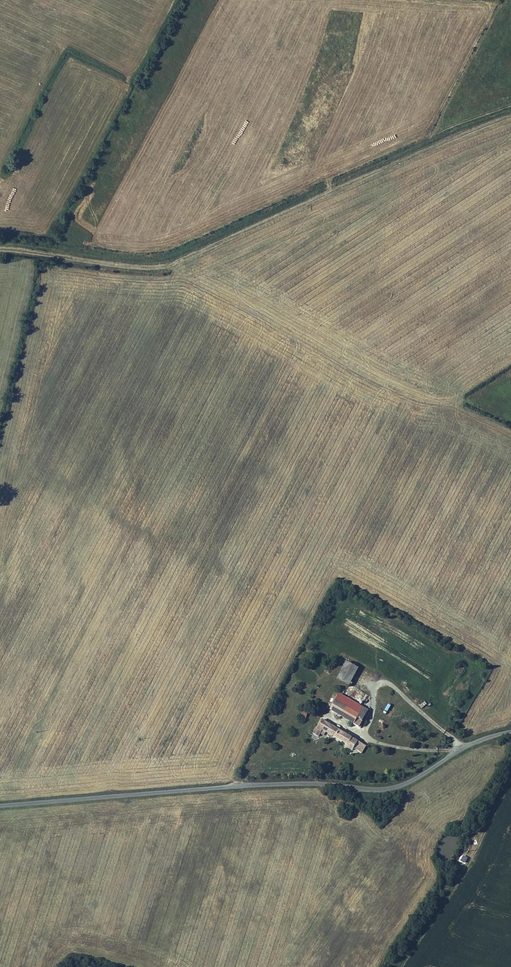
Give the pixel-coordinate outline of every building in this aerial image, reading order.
[(353,668),(342,662),(333,679),(344,685),(353,668)] [(357,721),(363,709),(333,693),(326,710),(351,723),(350,725),(357,728),(360,722),(357,721)] [(356,750),(360,743),(318,720),(311,733),(318,737),(320,731),(325,734),(322,738),(331,742),(333,738),(356,750)]
